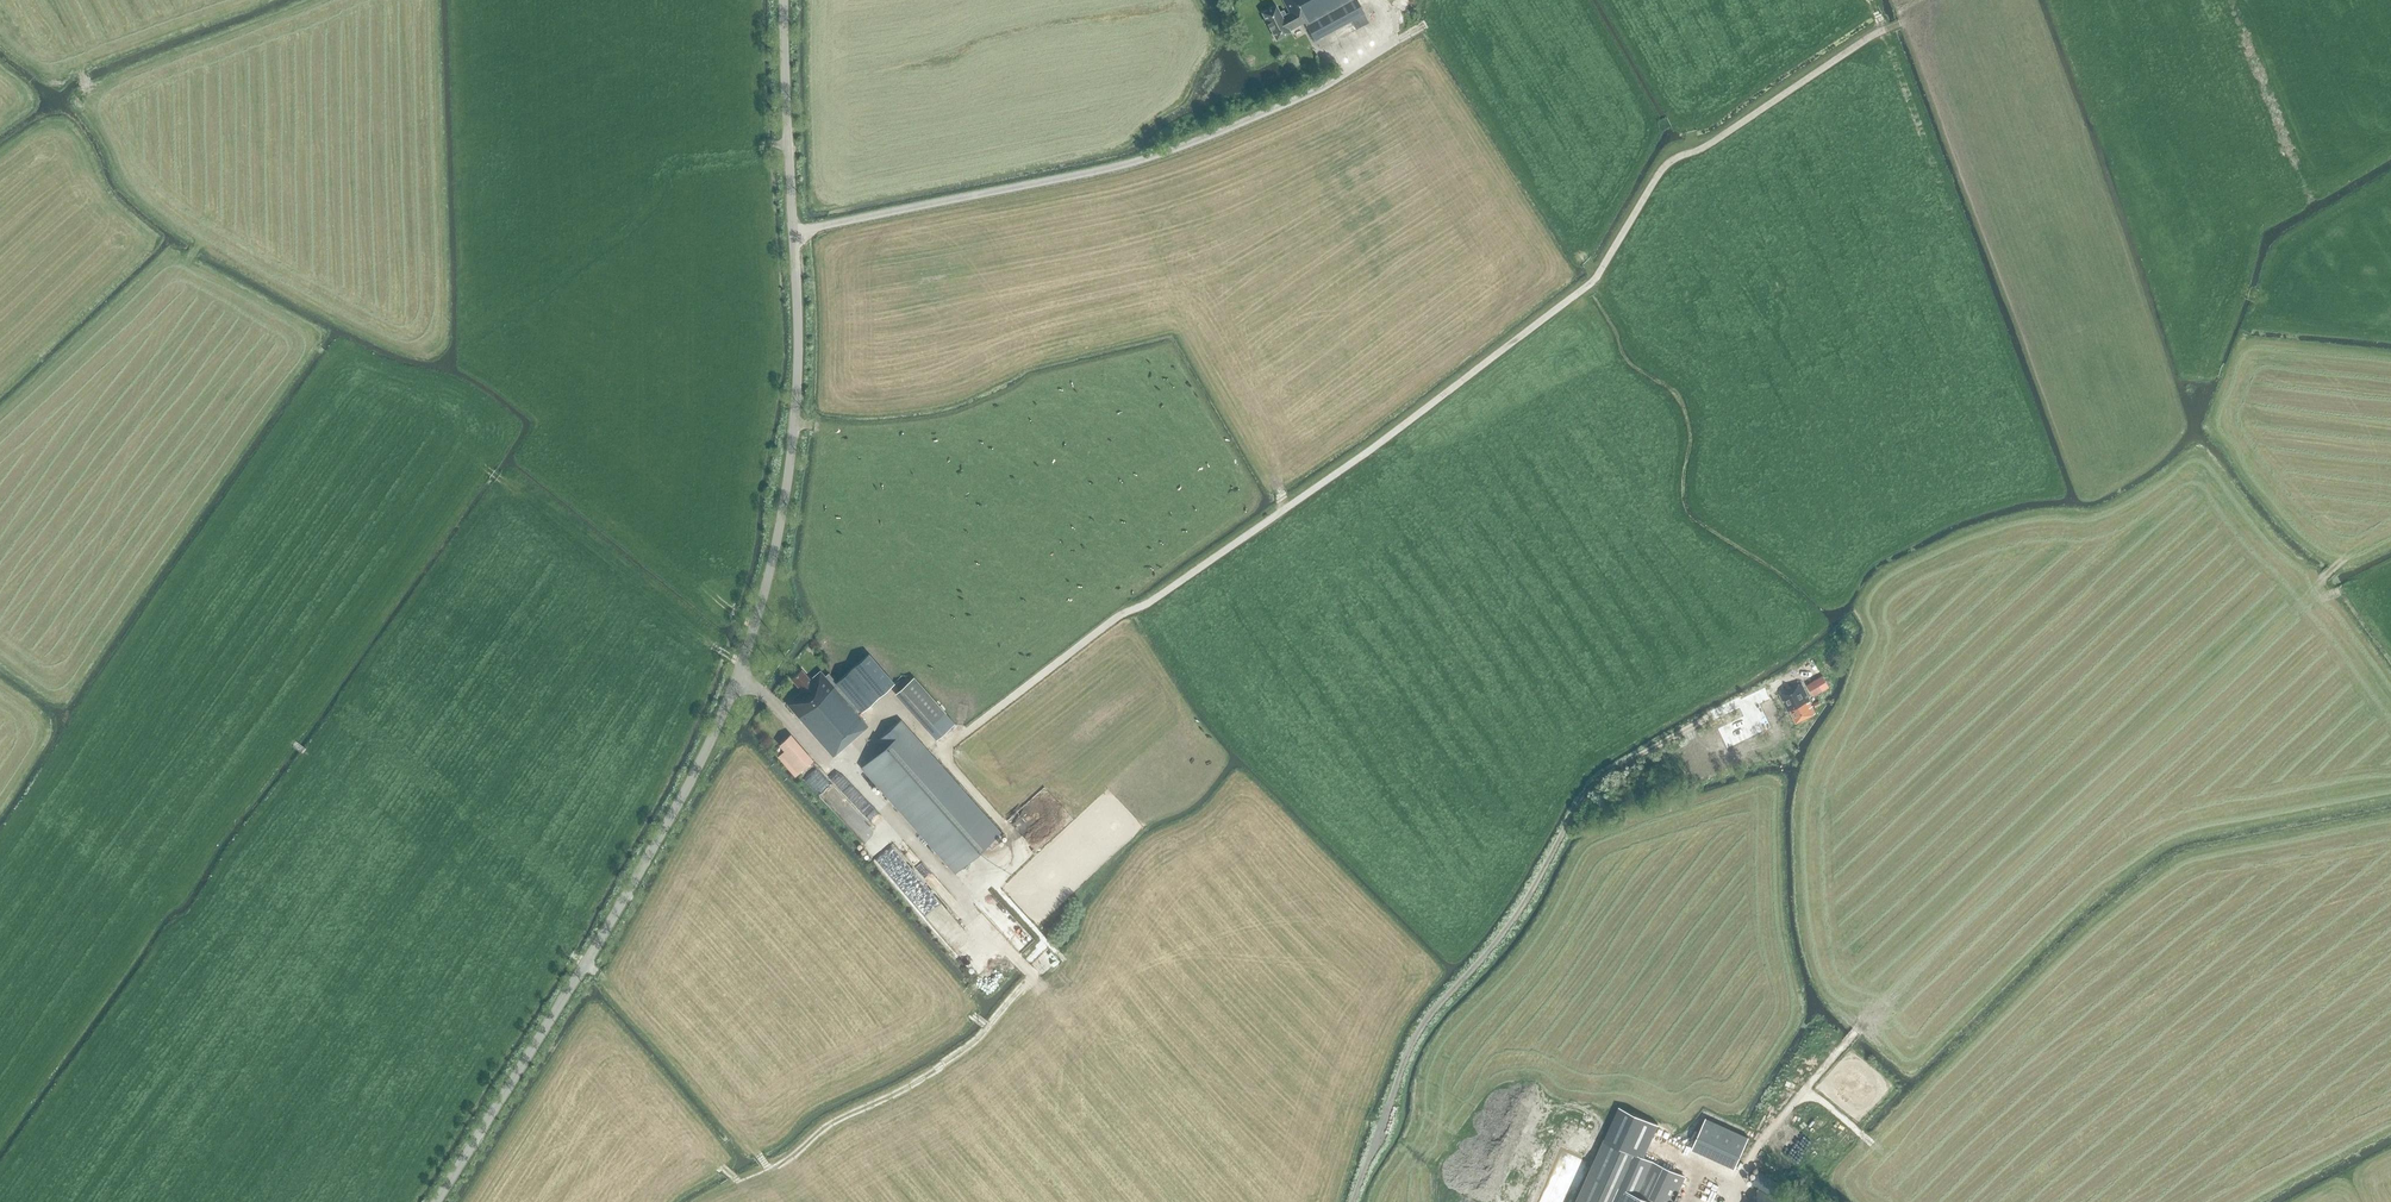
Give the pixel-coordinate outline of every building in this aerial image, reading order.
[(1289,31),(1304,23),(1315,41),(1351,22),(1356,30),(1369,23),(1365,14),(1357,0),(1282,0),(1290,13),(1286,15),(1283,8),(1279,10),(1276,6),(1262,13),(1276,40),(1290,33),(1289,31)] [(820,671),(810,680),(805,674),(801,670),(791,678),(795,683),(802,691),(787,704),(796,714),(832,756),(848,743),(852,747),(861,740),(853,730),(867,718),(861,711),(893,684),(868,655),(852,669),(840,680),(836,683),(829,674),(825,677),(820,671)] [(1807,685),(1813,696),(1829,687),(1822,676),(1807,685)] [(895,693),(903,702),(916,716),(937,740),(955,724),(913,677),(895,693)] [(1790,710),(1796,723),(1815,713),(1809,701),(1810,701),(1801,683),(1779,694),(1787,711),(1790,710)] [(956,873),(999,835),(922,748),(924,746),(901,720),(878,740),(884,748),(861,768),(878,787),(880,785),(956,873)] [(777,757),(779,758),(794,777),(813,760),(791,734),(778,744),(784,751),(777,757)] [(931,885),(938,879),(923,861),(915,868),(931,885)] [(974,900),(997,924),(1009,912),(987,888),(974,900)] [(1731,1166),(1745,1135),(1702,1115),(1687,1147),(1731,1166)] [(1684,1176),(1653,1162),(1638,1196),(1652,1201),(1672,1201),(1684,1176)] [(1618,1187),(1589,1174),(1577,1201),(1611,1201),(1618,1187)]
